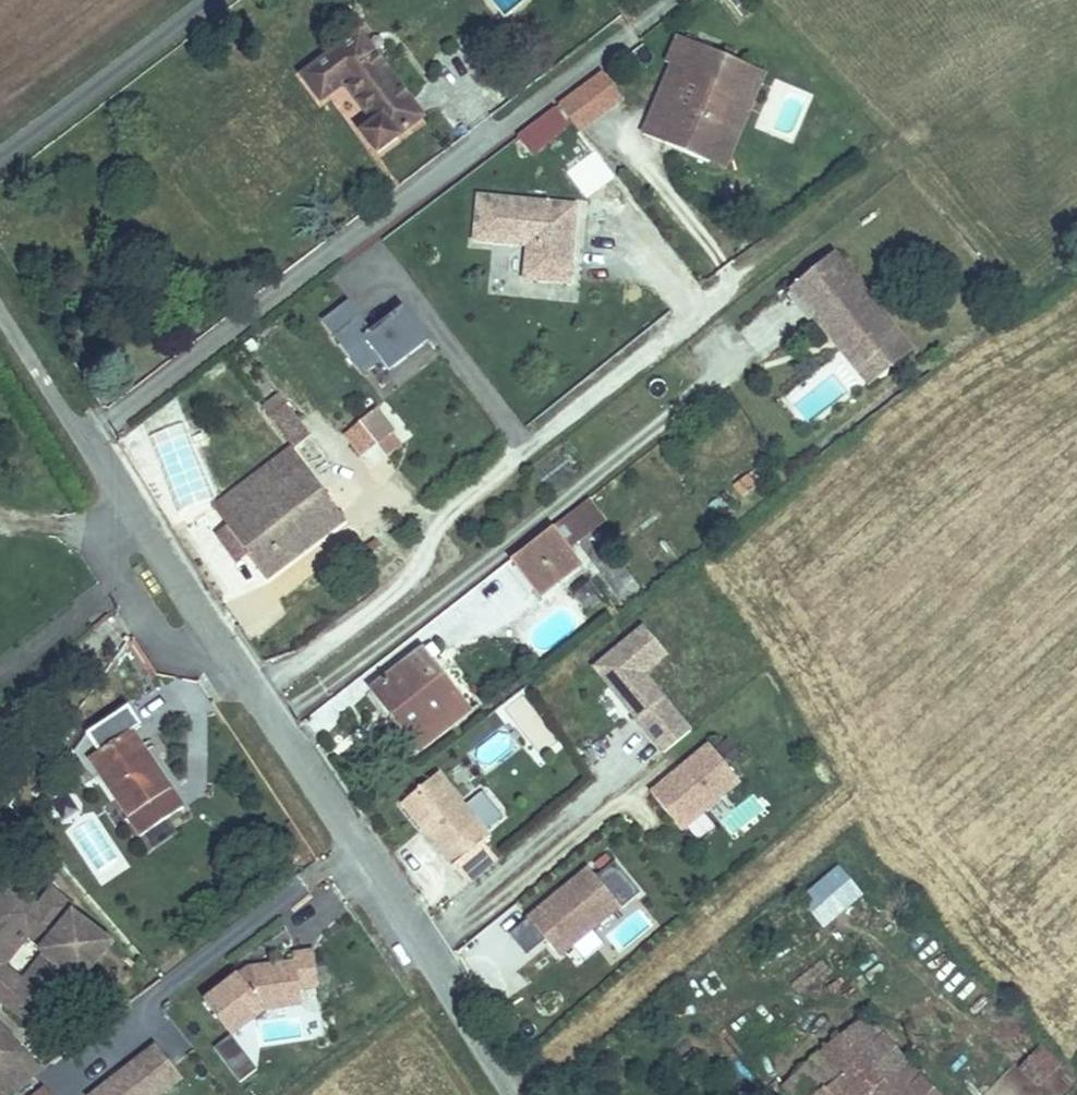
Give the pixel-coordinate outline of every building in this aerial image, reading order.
[(359,33),(304,72),(318,95),(340,80),(371,122),(362,128),(376,148),(420,117),(359,33)] [(669,64),(674,66),(685,39),(680,37),(669,64)] [(685,127),(676,148),(711,162),(726,128),(733,131),(745,104),(737,101),(751,66),(734,59),(737,51),(727,48),(724,55),(712,50),(711,53),(698,48),(699,45),(685,39),(674,66),(653,118),(675,128),(677,124),(685,127)] [(712,50),(699,45),(698,48),(711,53),(712,50)] [(766,73),(751,66),(737,101),(745,104),(733,131),(726,128),(711,162),(726,169),(766,73)] [(579,133),(623,99),(599,68),(514,134),(531,156),(572,124),(579,133)] [(646,135),(676,148),(685,127),(677,124),(675,128),(653,118),(646,135)] [(582,208),(485,193),(478,237),(531,245),(526,278),(570,285),(582,208)] [(916,356),(835,257),(792,295),(872,394),(916,356)] [(372,337),(348,305),(324,323),(363,374),(380,361),(388,371),(425,342),(403,313),(372,337)] [(386,447),(400,467),(415,457),(401,437),(386,447)] [(215,506),(226,523),(304,470),(292,451),(215,506)] [(304,470),(226,523),(249,557),(265,581),(344,525),(304,470)] [(249,557),(226,523),(216,531),(238,565),(249,557)] [(563,525),(512,565),(526,586),(539,603),(557,588),(582,570),(567,549),(575,543),(563,525)] [(653,573),(661,584),(668,578),(661,568),(653,573)] [(668,659),(643,630),(589,672),(660,756),(690,730),(647,678),(668,659)] [(420,652),(374,689),(422,750),(468,714),(420,652)] [(79,769),(89,761),(100,777),(142,839),(169,820),(184,809),(154,767),(148,771),(136,755),(142,749),(131,733),(136,728),(123,709),(86,735),(70,755),(79,769)] [(740,788),(706,747),(649,793),(683,836),(740,788)] [(89,761),(79,769),(89,785),(100,777),(89,761)] [(490,839),(439,776),(400,811),(465,891),(497,864),(482,846),(490,839)] [(64,826),(96,885),(126,869),(94,810),(64,826)] [(178,833),(169,820),(142,839),(152,852),(178,833)] [(796,897),(823,928),(862,893),(835,863),(796,897)] [(622,913),(587,870),(524,922),(558,965),(622,913)] [(0,894),(0,1010),(19,1027),(85,949),(58,926),(72,911),(52,894),(38,909),(8,885),(0,894)] [(243,972),(201,1004),(231,1041),(268,1016),(305,1013),(302,995),(320,994),(314,953),(290,956),(292,964),(243,972)] [(784,1089),(789,1094),(938,1094),(867,1016),(784,1089)] [(1054,1080),(1055,1039),(1022,1038),(1021,1079),(1054,1080)] [(17,1061),(0,1040),(0,1074),(17,1061)] [(155,1049),(96,1094),(169,1094),(182,1085),(155,1049)] [(25,1094),(51,1094),(45,1084),(25,1094)]
